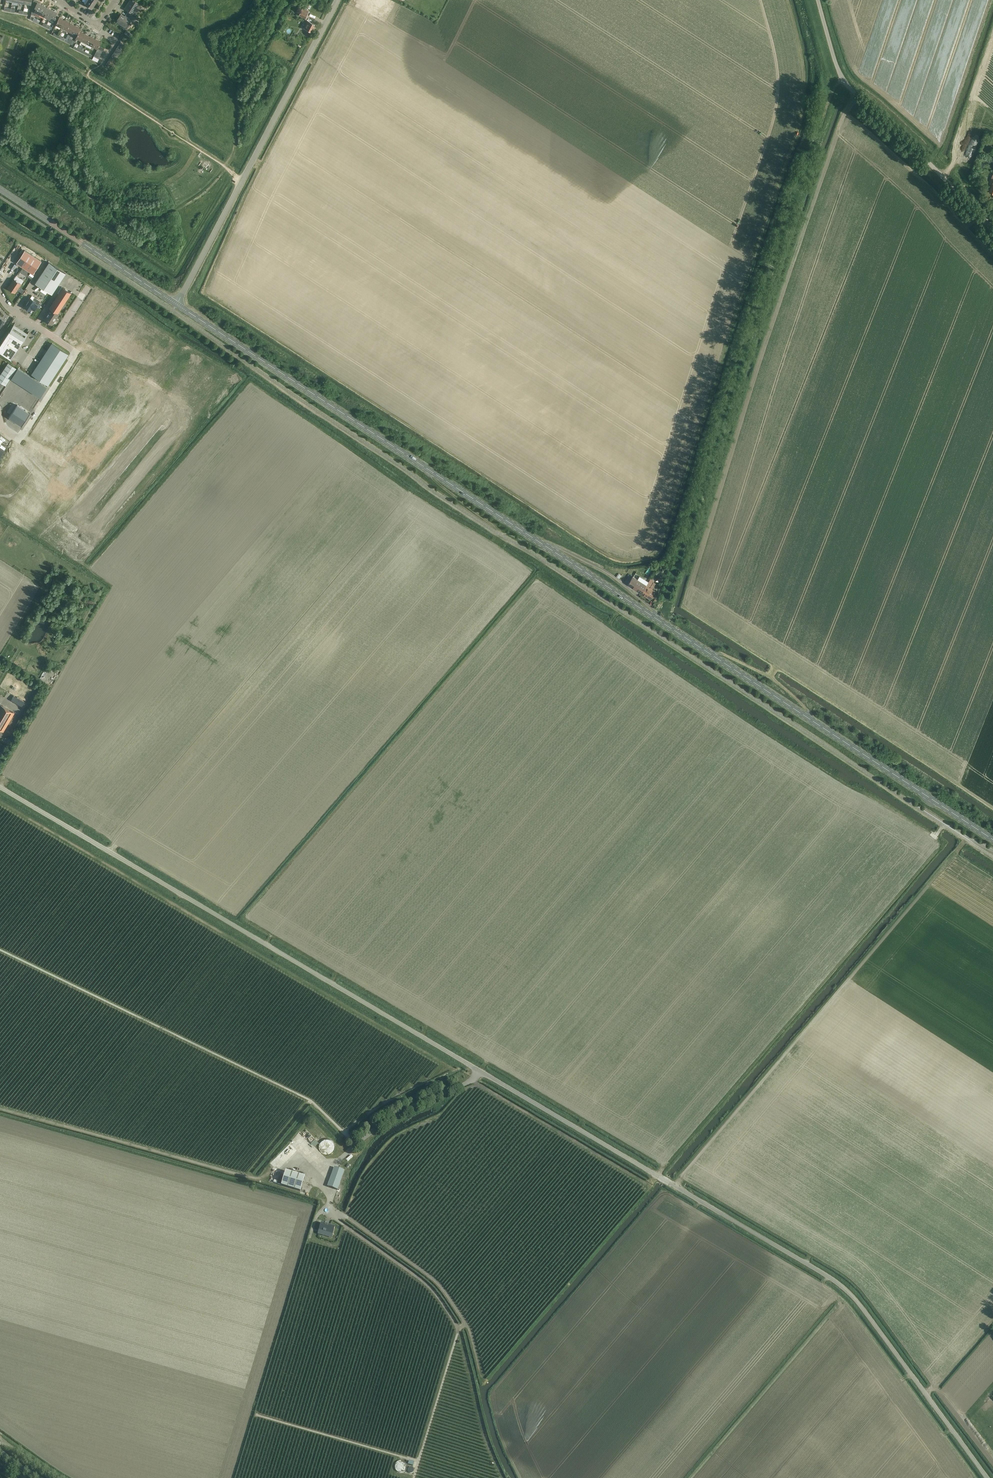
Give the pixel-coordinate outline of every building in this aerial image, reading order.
[(31,13),(35,15),(36,13),(39,14),(41,10),(40,9),(42,5),(39,3),(40,2),(36,0),(34,0),(31,13)] [(96,3),(91,0),(88,0),(85,4),(92,9),(96,3)] [(135,19),(137,16),(133,13),(139,4),(134,0),(130,0),(125,8),(130,12),(129,15),(135,19)] [(47,7),(42,5),(40,9),(41,10),(39,14),(44,17),(46,13),(45,12),(47,7)] [(50,14),(52,10),(47,7),(45,12),(46,13),(44,17),(49,19),(51,15),(50,14)] [(54,11),(52,10),(50,14),(51,15),(49,19),(54,22),(56,17),(55,17),(57,12),(56,11),(55,10),(54,11)] [(134,22),(135,19),(129,15),(127,17),(121,14),(116,22),(126,28),(131,20),(134,22)] [(56,24),(61,27),(65,20),(59,17),(56,24)] [(70,22),(65,20),(61,27),(67,30),(70,22)] [(316,25),(307,21),(304,28),(313,32),(316,25)] [(72,33),(76,25),(70,22),(67,30),(72,33)] [(81,28),(76,25),(72,33),(77,35),(80,30),(81,28)] [(81,40),(85,33),(80,30),(77,35),(76,38),(81,40)] [(90,36),(85,33),(81,40),(87,43),(90,36)] [(92,46),(96,38),(90,36),(87,43),(92,46)] [(101,41),(96,38),(92,46),(97,49),(98,48),(99,46),(101,41)] [(25,250),(16,263),(33,274),(41,261),(25,250)] [(35,283),(52,294),(66,273),(49,262),(35,283)] [(15,293),(23,280),(16,275),(8,288),(15,293)] [(44,319),(52,324),(59,314),(58,314),(71,293),(63,287),(49,308),(51,309),(44,319)] [(32,295),(24,307),(25,308),(25,309),(28,310),(29,310),(30,311),(31,309),(34,310),(40,301),(32,295)] [(22,344),(29,332),(29,331),(27,335),(13,326),(15,323),(15,322),(0,346),(0,352),(11,359),(22,343),(22,344)] [(68,354),(52,343),(32,374),(48,385),(68,354)] [(17,368),(8,363),(0,375),(0,381),(6,385),(17,368)] [(17,404),(9,417),(22,426),(30,413),(17,404)] [(633,577),(628,585),(636,590),(641,594),(646,586),(649,583),(639,577),(637,580),(633,577)] [(646,586),(641,594),(650,599),(655,592),(652,590),(654,587),(651,585),(652,582),(650,581),(649,583),(646,586)] [(53,673),(60,677),(62,673),(52,666),(46,676),(50,678),(53,673)] [(22,707),(25,702),(14,696),(11,700),(22,707)] [(15,713),(1,705),(0,706),(0,730),(3,732),(15,713)] [(319,1149),(320,1151),(322,1153),(325,1154),(327,1154),(330,1154),(332,1152),(334,1150),(334,1148),(334,1145),(333,1142),(331,1140),(328,1139),(325,1139),(323,1140),(321,1142),(320,1144),(319,1146),(319,1149)] [(344,1170),(334,1167),(328,1186),(337,1189),(344,1170)] [(281,1185),(292,1189),(300,1191),(305,1177),(286,1171),(281,1185)] [(333,1234),(335,1227),(321,1223),(319,1230),(333,1234)] [(395,1465),(395,1468),(395,1470),(397,1472),(399,1473),(401,1473),(404,1472),(405,1471),(406,1468),(406,1466),(406,1464),(404,1463),(402,1462),(400,1461),(398,1462),(396,1463),(395,1465)]
